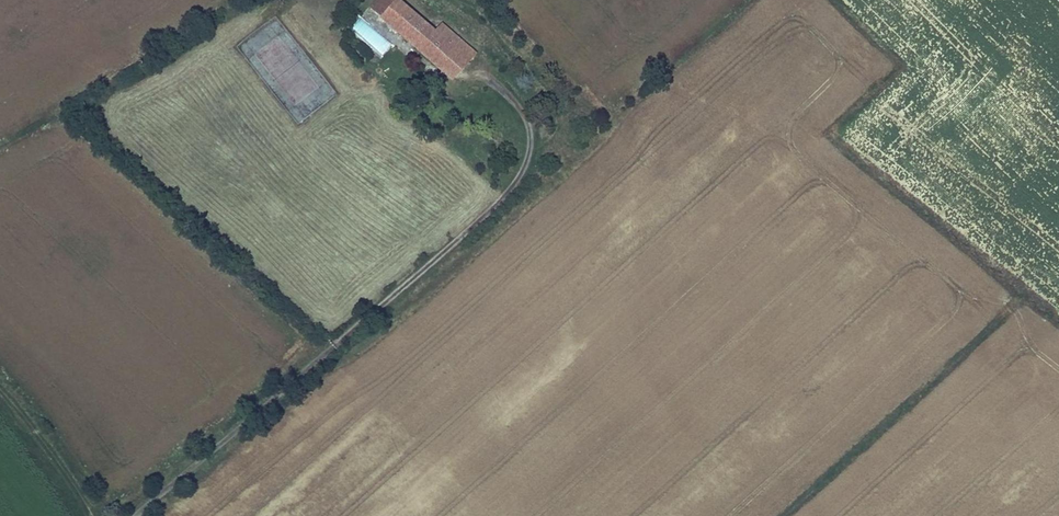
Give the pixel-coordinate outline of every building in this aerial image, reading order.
[(401,36),(407,28),(432,49),(425,57),(442,71),(459,50),(471,60),(480,50),(444,20),(436,29),(402,0),(375,0),(370,7),(381,16),(379,18),(401,36)] [(359,17),(348,31),(382,57),(393,43),(359,17)] [(407,28),(401,36),(425,57),(432,49),(407,28)] [(459,50),(442,71),(454,81),(471,60),(459,50)]
